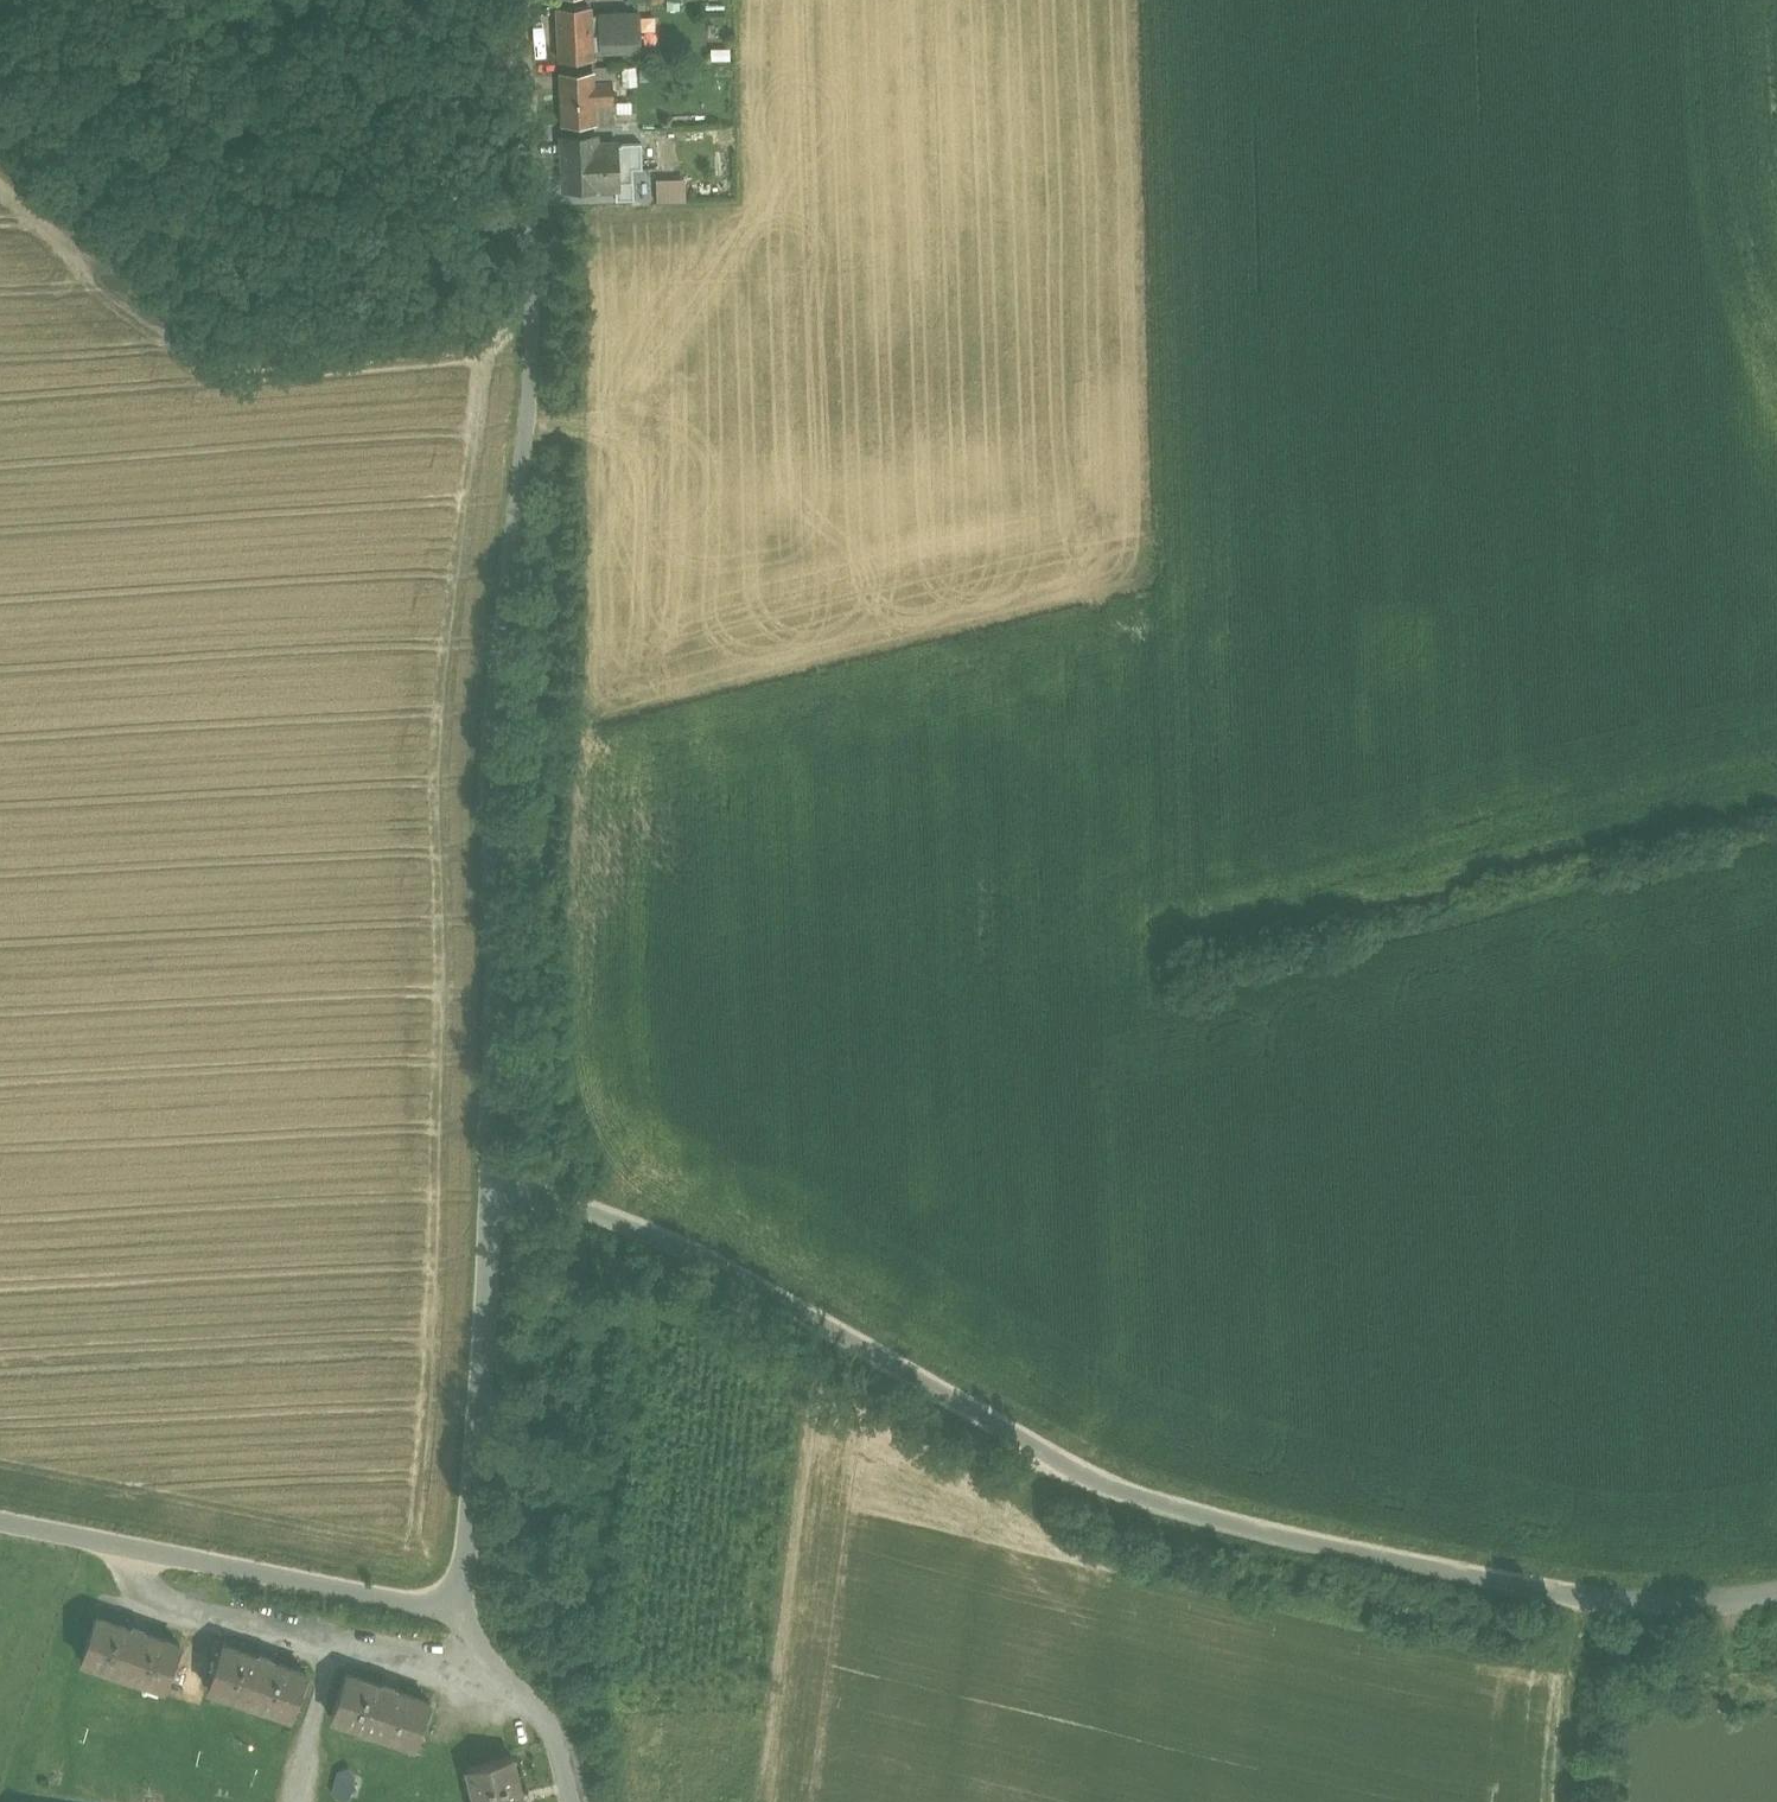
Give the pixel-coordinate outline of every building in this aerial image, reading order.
[(615,5),(590,6),(590,5),(558,6),(560,60),(592,59),(591,48),(600,48),(611,48),(611,47),(611,34),(616,34),(615,5)] [(642,47),(611,47),(611,48),(600,48),(601,60),(642,60),(642,47)] [(610,66),(592,67),(592,70),(593,71),(593,82),(610,81),(610,77),(631,77),(631,66),(610,66)] [(593,82),(593,71),(592,70),(560,71),(563,124),(594,123),(595,124),(615,123),(614,102),(615,102),(615,99),(614,99),(613,81),(610,81),(593,82)] [(597,144),(596,134),(562,135),(565,190),(619,188),(617,143),(597,144)] [(657,202),(656,178),(625,179),(626,203),(657,202)] [(146,1626),(131,1621),(130,1624),(96,1612),(81,1656),(165,1684),(180,1641),(145,1629),(146,1626)] [(257,1652),(222,1640),(207,1684),(292,1713),(307,1669),(272,1657),(273,1654),(258,1649),(257,1652)] [(396,1684),(382,1679),(381,1682),(346,1669),(331,1713),(415,1742),(430,1699),(395,1687),(396,1684)] [(467,1765),(476,1801),(524,1801),(512,1753),(467,1765)] [(338,1768),(343,1796),(362,1792),(358,1765),(338,1768)]
